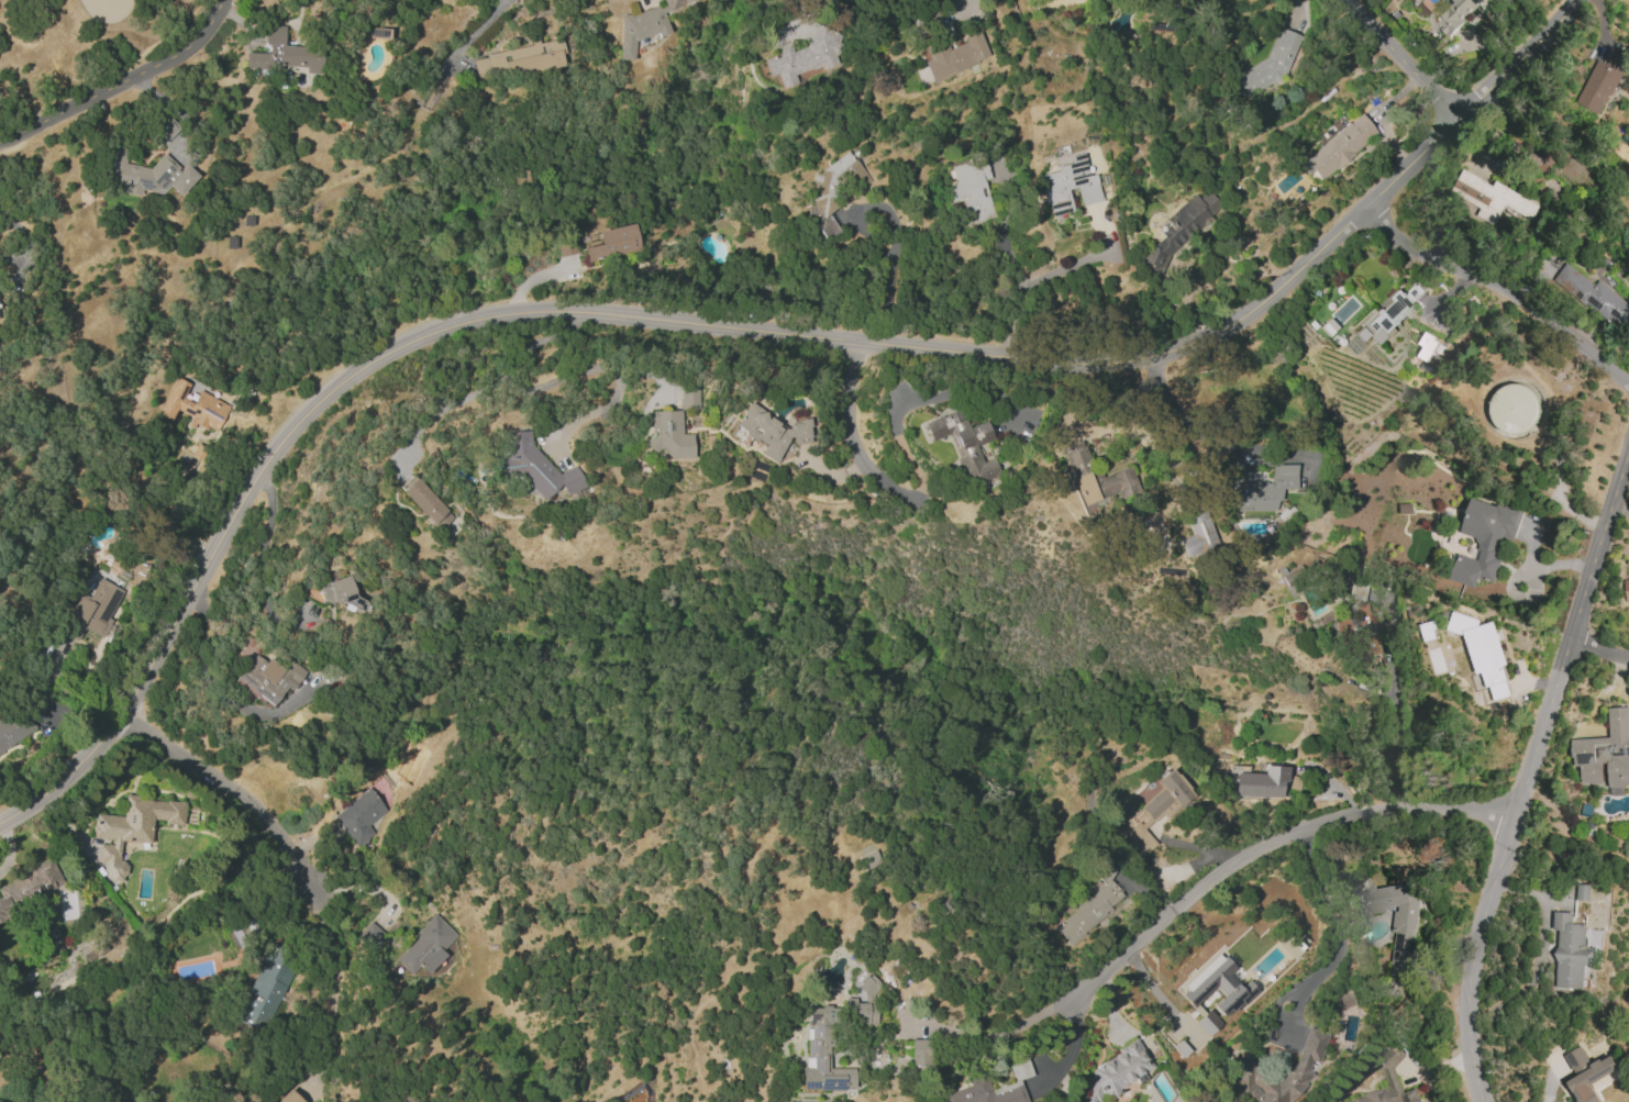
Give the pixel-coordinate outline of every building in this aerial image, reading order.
[(643,61),(644,39),(650,37),(659,37),(669,34),(670,15),(700,4),(700,0),(662,0),(663,3),(632,15),(621,14),(618,59),(643,61)] [(1487,0),(1454,0),(1431,21),(1446,38),(1487,0)] [(283,46),(284,25),(265,24),(264,53),(244,52),(244,66),(305,69),(305,72),(322,73),(323,47),(283,46)] [(763,59),(768,76),(778,73),(782,89),(798,84),(795,74),(825,65),(830,66),(839,64),(837,56),(844,35),(814,24),(806,46),(792,51),(790,46),(780,49),(779,54),(763,59)] [(1234,74),(1246,96),(1289,73),(1300,34),(1276,27),(1268,57),(1234,74)] [(932,82),(990,58),(978,30),(963,37),(965,42),(948,49),(943,40),(923,48),(927,59),(923,61),(932,82)] [(476,82),(565,66),(560,38),(535,43),(535,46),(472,57),(476,82)] [(1596,60),(1575,103),(1601,116),(1628,61),(1611,52),(1605,65),(1596,60)] [(1302,158),(1319,180),(1377,135),(1360,113),(1302,158)] [(127,164),(122,158),(123,151),(108,148),(102,182),(119,185),(127,193),(138,195),(142,190),(162,194),(169,186),(178,194),(183,195),(200,177),(185,163),(180,169),(163,153),(149,168),(127,164)] [(840,180),(862,189),(870,183),(847,150),(813,174),(810,182),(817,185),(814,194),(812,195),(805,213),(821,219),(817,228),(825,239),(838,230),(827,213),(840,180)] [(1101,201),(1096,174),(1088,175),(1083,153),(1067,156),(1069,163),(1055,166),(1056,171),(1039,174),(1047,216),(1071,211),(1067,189),(1076,187),(1079,206),(1101,201)] [(950,167),(955,184),(945,186),(949,203),(960,200),(967,224),(994,217),(983,179),(990,178),(984,157),(950,167)] [(1539,205),(1494,182),(1492,186),(1462,170),(1452,189),(1482,204),(1475,217),(1493,226),(1501,210),(1529,225),(1539,205)] [(1140,261),(1151,266),(1159,276),(1170,254),(1184,242),(1188,236),(1215,213),(1219,205),(1208,190),(1199,197),(1194,195),(1156,225),(1164,235),(1146,250),(1140,261)] [(597,230),(599,244),(583,247),(586,263),(640,252),(634,223),(597,230)] [(1595,285),(1565,263),(1553,280),(1621,329),(1628,318),(1628,303),(1598,281),(1595,285)] [(1373,345),(1412,308),(1410,306),(1424,292),(1413,280),(1399,294),(1397,292),(1357,329),(1373,345)] [(1444,344),(1424,334),(1418,344),(1423,347),(1417,357),(1434,365),(1444,344)] [(159,414),(172,420),(176,409),(191,416),(188,422),(217,435),(231,404),(200,391),(195,402),(183,397),(190,383),(176,376),(159,414)] [(699,410),(699,384),(680,384),(681,410),(699,410)] [(1492,386),(1491,431),(1536,432),(1537,387),(1492,386)] [(775,463),(789,438),(797,443),(800,438),(811,437),(809,420),(790,422),(787,426),(747,404),(734,428),(756,441),(757,440),(765,445),(760,455),(775,463)] [(922,422),(929,441),(947,434),(967,487),(999,475),(992,458),(982,462),(976,445),(992,439),(985,420),(965,427),(959,409),(922,422)] [(649,411),(650,449),(666,448),(666,459),(693,458),(693,434),(682,434),(681,410),(649,411)] [(544,500),(559,486),(569,496),(584,483),(569,467),(561,475),(519,428),(498,446),(504,452),(494,461),(503,472),(512,464),(544,500)] [(1140,492),(1131,466),(1101,477),(1097,467),(1092,469),(1081,440),(1059,448),(1066,466),(1060,468),(1068,489),(1075,487),(1084,512),(1140,492)] [(1297,465),(1271,464),(1270,482),(1240,482),(1240,494),(1232,494),(1231,510),(1279,511),(1279,489),(1296,489),(1297,465)] [(398,488),(438,530),(452,517),(412,474),(398,488)] [(1450,580),(1475,588),(1478,578),(1494,583),(1502,558),(1497,557),(1502,537),(1513,540),(1521,513),(1470,499),(1460,534),(1481,540),(1475,560),(1457,554),(1450,580)] [(1185,519),(1191,535),(1178,540),(1184,557),(1217,545),(1204,511),(1185,519)] [(319,588),(323,605),(344,599),(347,611),(364,607),(361,598),(356,600),(349,575),(325,582),(326,586),(319,588)] [(59,633),(78,641),(83,628),(103,637),(124,589),(98,578),(90,597),(78,591),(59,633)] [(1348,619),(1355,660),(1383,655),(1374,602),(1355,605),(1357,618),(1348,619)] [(1494,622),(1480,626),(1478,619),(1452,612),(1447,631),(1465,636),(1475,673),(1482,674),(1485,686),(1490,688),(1493,701),(1511,696),(1502,666),(1506,665),(1494,622)] [(291,680),(296,684),(306,671),(287,657),(270,679),(262,673),(268,665),(254,654),(233,681),(269,709),(291,680)] [(35,728),(21,706),(0,720),(0,752),(35,728)] [(1572,739),(1572,766),(1581,766),(1581,784),(1602,784),(1601,764),(1608,764),(1609,796),(1625,795),(1625,786),(1628,786),(1628,708),(1608,708),(1609,738),(1572,739)] [(1282,797),(1282,774),(1247,773),(1247,765),(1229,765),(1229,782),(1237,783),(1236,796),(1282,797)] [(331,815),(355,845),(393,816),(383,804),(396,795),(382,777),(331,815)] [(185,802),(124,796),(122,816),(93,813),(91,839),(98,840),(96,862),(103,863),(102,876),(126,878),(127,860),(119,859),(121,841),(151,843),(153,820),(183,823),(185,802)] [(1070,945),(1125,897),(1108,878),(1116,872),(1105,859),(1093,869),(1105,883),(1089,897),(1085,892),(1074,901),(1079,907),(1055,927),(1070,945)] [(62,886),(52,861),(0,883),(0,897),(1,898),(0,899),(0,912),(62,886)] [(1351,915),(1358,914),(1370,915),(1386,912),(1386,908),(1396,907),(1393,928),(1394,934),(1389,974),(1401,976),(1409,974),(1420,894),(1418,883),(1410,882),(1385,887),(1372,886),(1371,878),(1359,881),(1357,891),(1347,893),(1351,915)] [(1590,902),(1591,885),(1577,885),(1576,901),(1590,902)] [(1555,988),(1585,989),(1587,925),(1572,925),(1572,913),(1553,912),(1553,931),(1557,931),(1555,988)] [(460,938),(435,914),(393,957),(411,974),(419,966),(426,973),(460,938)] [(386,935),(369,921),(356,937),(373,951),(386,935)] [(98,938),(77,944),(82,960),(103,954),(98,938)] [(1176,991),(1199,1017),(1209,1009),(1220,1021),(1256,990),(1248,980),(1239,988),(1227,974),(1233,968),(1220,952),(1176,991)] [(241,1012),(271,1024),(294,965),(264,953),(241,1012)] [(845,998),(845,1024),(877,1024),(876,1002),(875,1002),(875,978),(863,978),(863,1002),(855,1002),(855,997),(845,998)] [(1351,1005),(1348,990),(1331,994),(1335,1009),(1351,1005)] [(800,1089),(854,1090),(854,1068),(830,1068),(831,1006),(808,1006),(807,1058),(811,1058),(811,1068),(800,1068),(800,1089)] [(1221,1024),(1208,1010),(1195,1023),(1208,1036),(1221,1024)] [(1246,1054),(1226,1076),(1254,1101),(1289,1101),(1309,1080),(1311,1072),(1317,1065),(1324,1043),(1325,1041),(1327,1034),(1307,1027),(1296,1061),(1277,1083),(1246,1054)] [(1098,1100),(1100,1093),(1116,1097),(1119,1088),(1134,1080),(1143,1082),(1145,1072),(1153,1068),(1137,1038),(1120,1048),(1119,1054),(1091,1069),(1082,1101),(1094,1101),(1098,1100)] [(911,1064),(927,1063),(926,1039),(910,1040),(911,1064)] [(1414,1089),(1403,1093),(1395,1067),(1406,1056),(1394,1044),(1372,1064),(1383,1076),(1386,1085),(1364,1092),(1359,1096),(1342,1101),(1419,1101),(1414,1089)] [(1592,1084),(1619,1070),(1611,1055),(1590,1065),(1581,1047),(1564,1055),(1576,1077),(1567,1082),(1578,1101),(1601,1101),(1592,1084)] [(1020,1079),(1032,1075),(1027,1058),(1009,1064),(1015,1082),(990,1090),(985,1073),(967,1079),(970,1086),(940,1094),(942,1101),(1027,1101),(1020,1079)] [(289,1088),(275,1101),(303,1101),(289,1088)]
